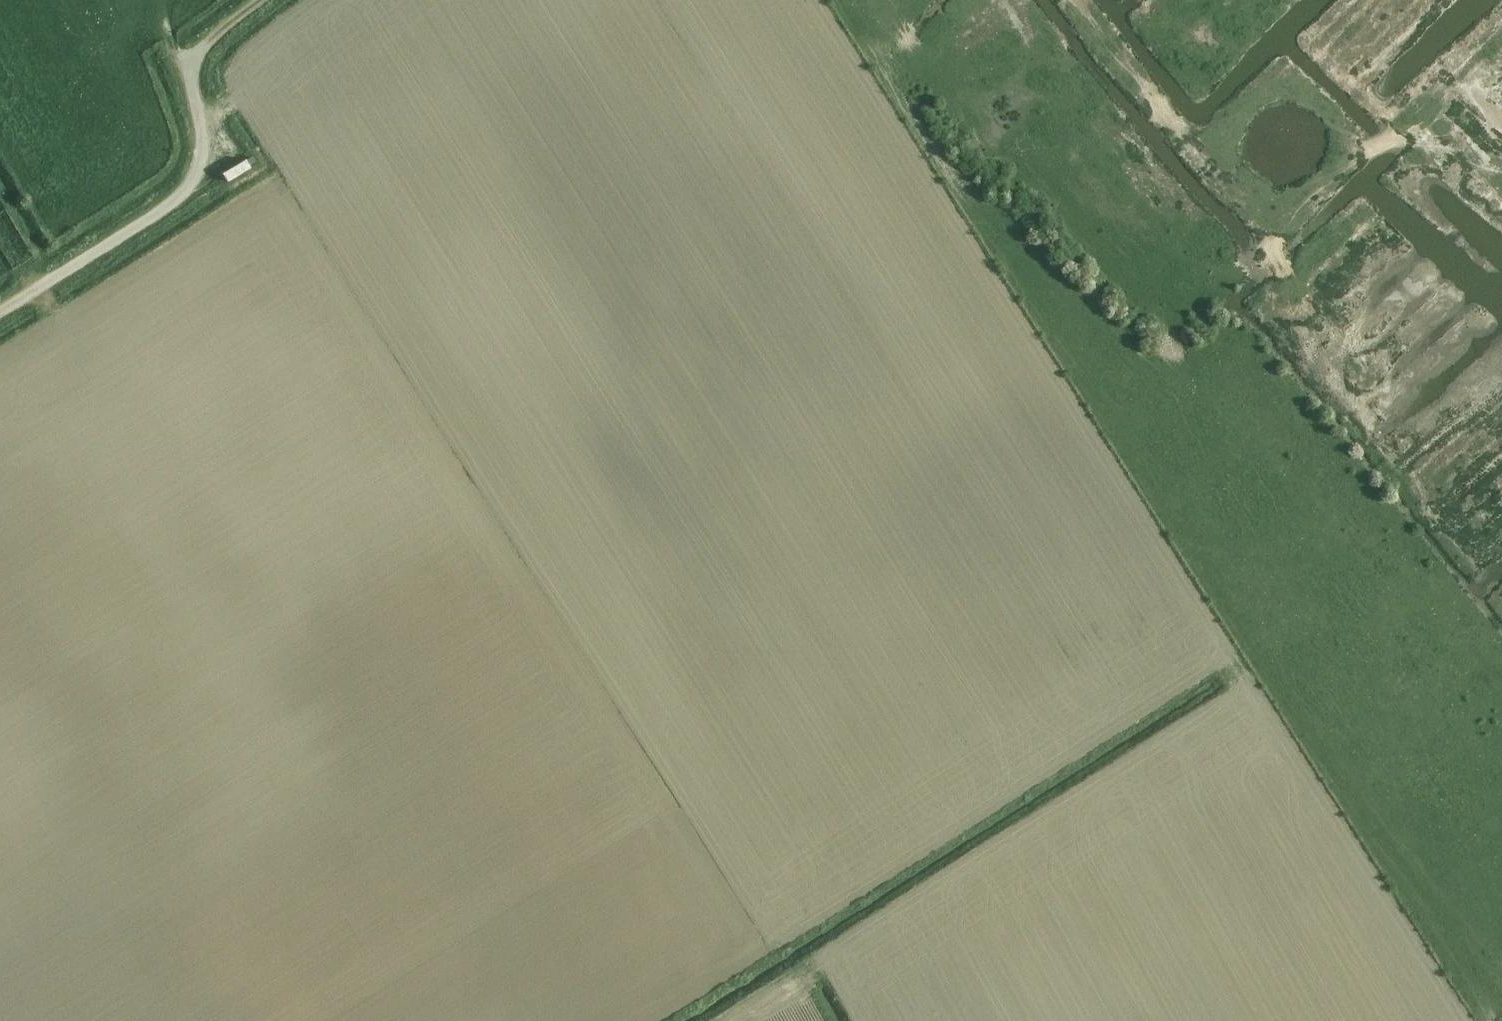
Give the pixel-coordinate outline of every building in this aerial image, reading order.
[(227,177),(252,164),(246,154),(222,168),(227,177)]
